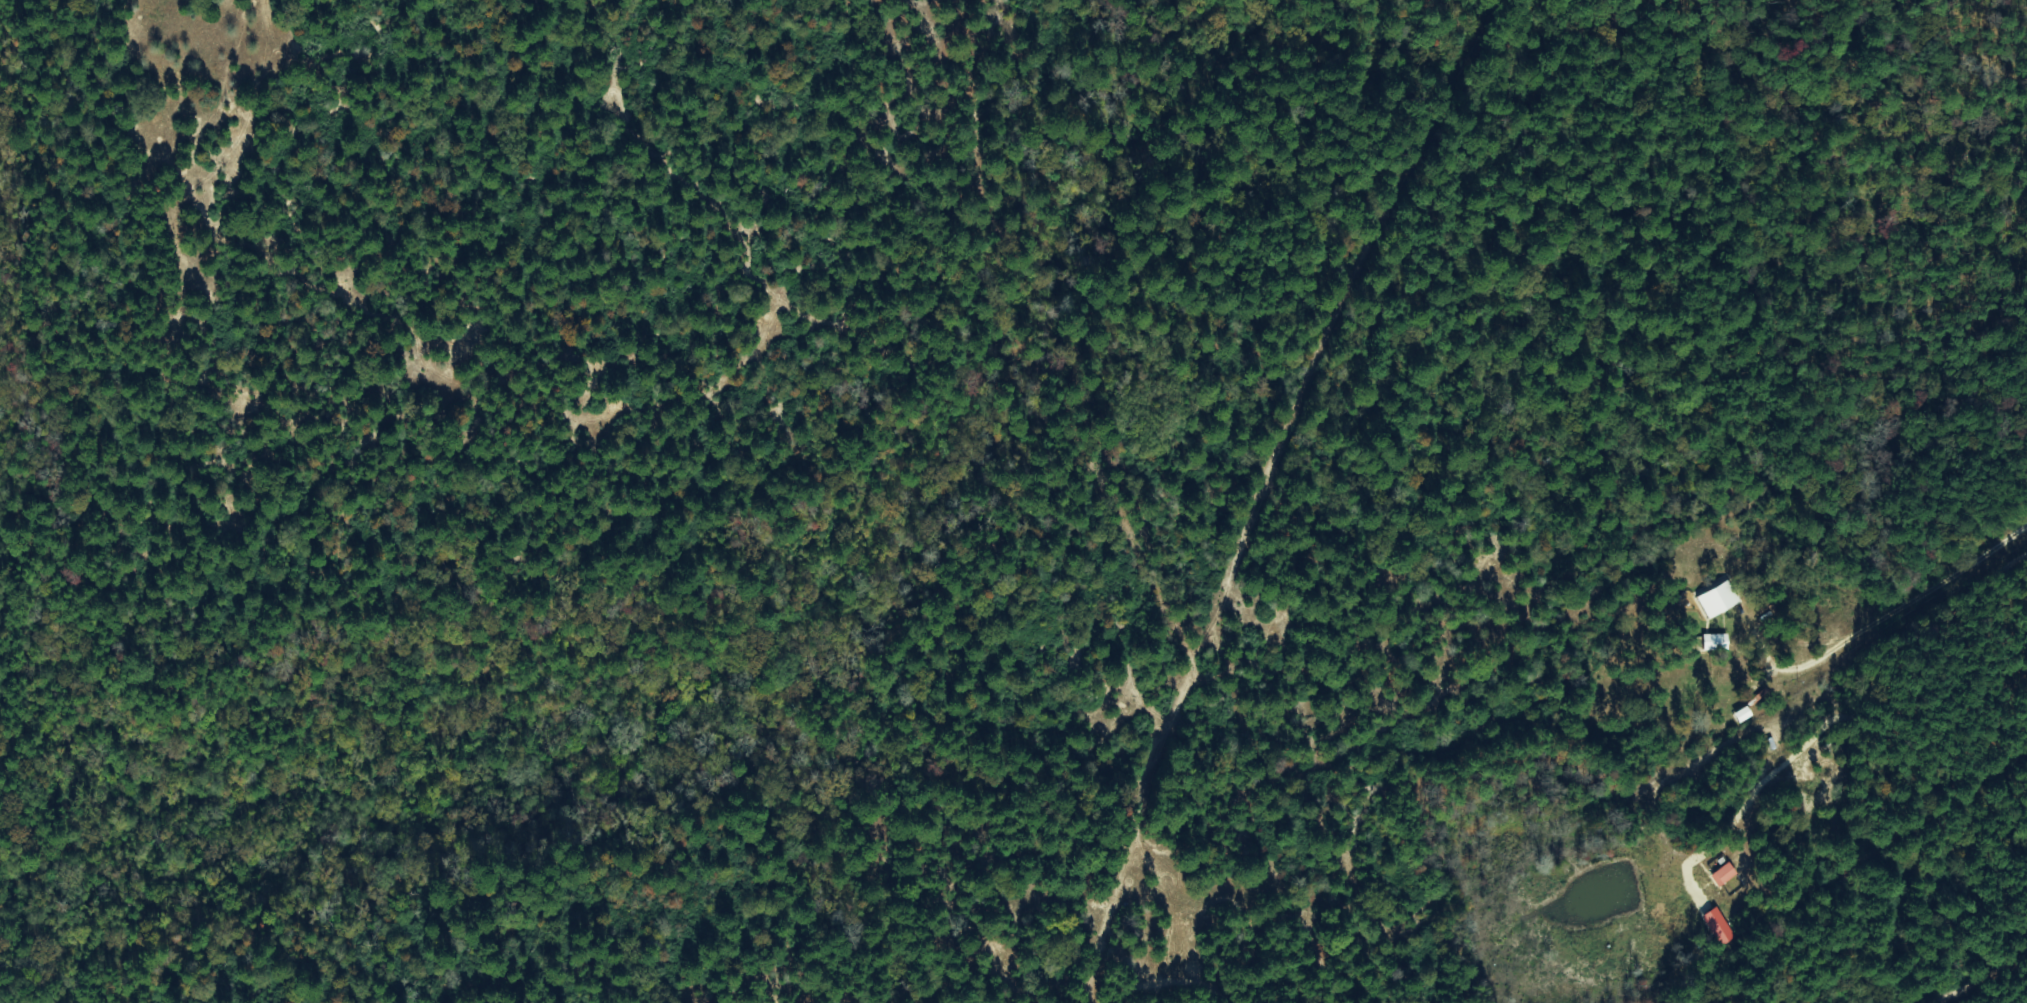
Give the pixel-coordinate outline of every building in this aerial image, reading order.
[(1698,596),(1708,619),(1741,605),(1731,582),(1698,596)] [(1705,651),(1729,650),(1729,634),(1705,635),(1705,651)] [(1754,717),(1748,706),(1734,714),(1740,724),(1754,717)] [(1711,875),(1719,888),(1739,876),(1731,863),(1711,875)] [(1737,938),(1717,906),(1701,916),(1720,948),(1737,938)]
